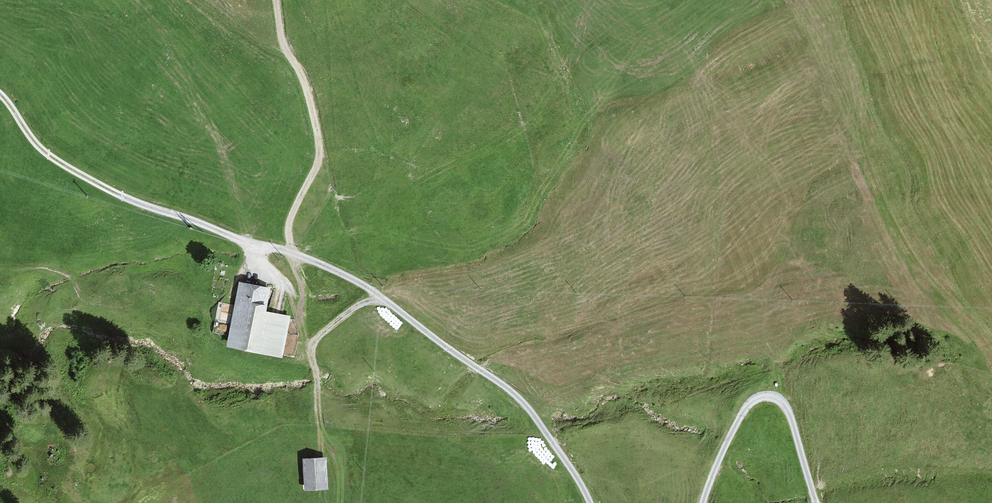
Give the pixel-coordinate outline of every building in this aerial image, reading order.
[(242,282),(229,346),(283,357),(291,316),(267,311),(271,288),(242,282)] [(327,456),(301,457),(302,486),(327,486),(327,456)]
